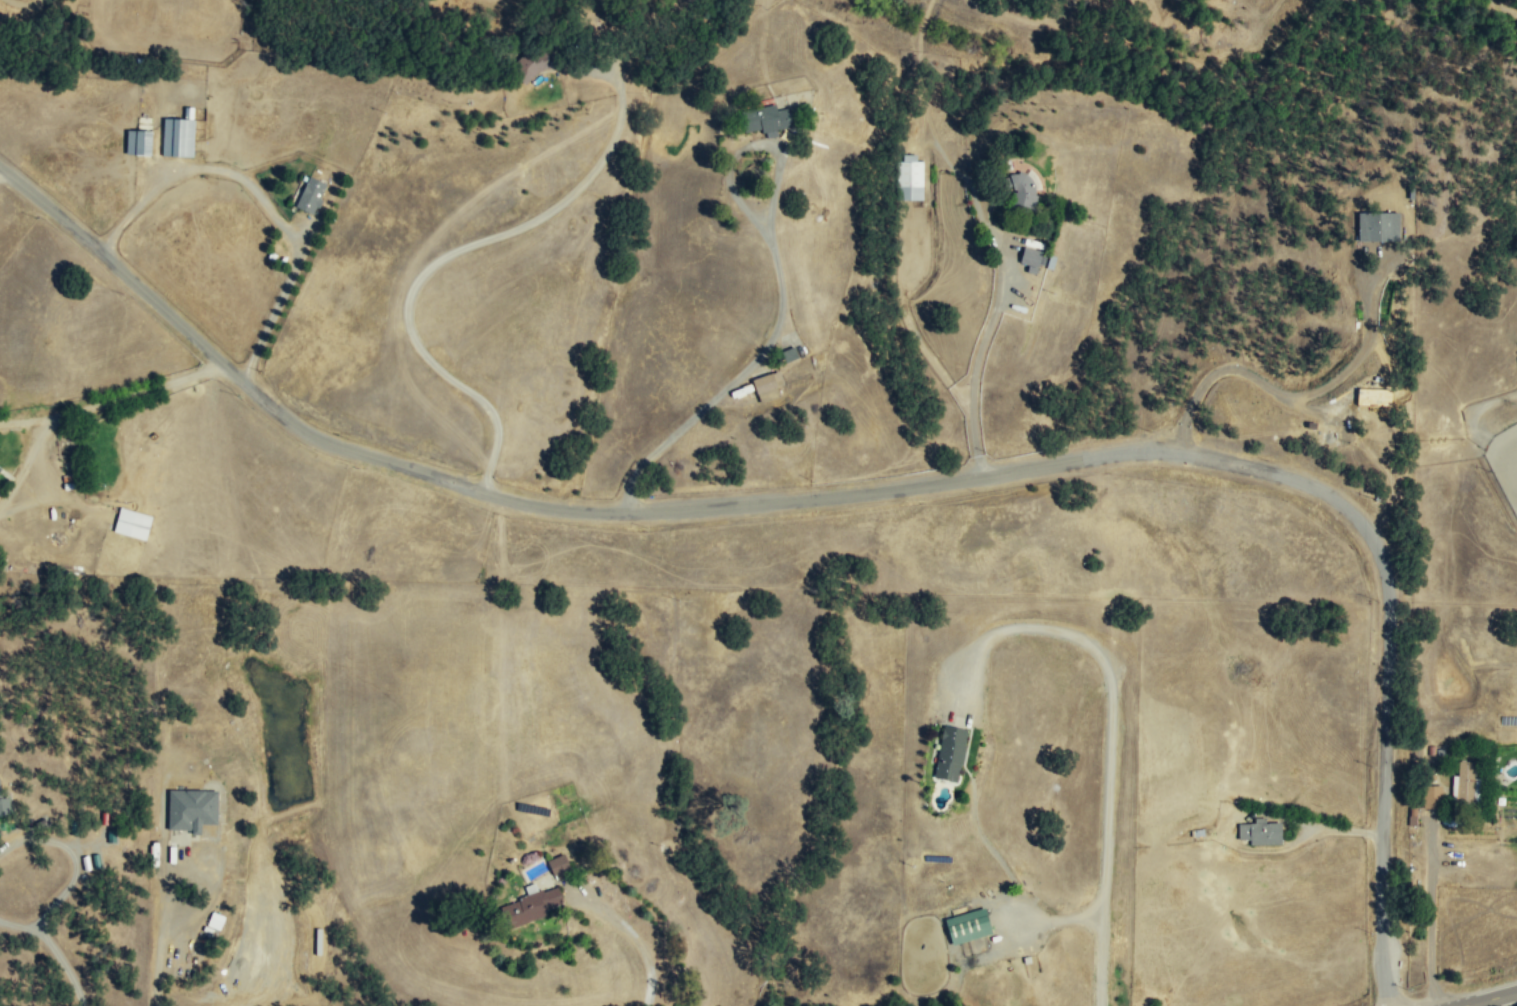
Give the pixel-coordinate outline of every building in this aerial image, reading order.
[(549,46),(511,63),(520,81),(557,65),(549,46)] [(745,133),(760,130),(761,133),(792,125),(788,107),(776,110),(775,104),(740,113),(745,133)] [(192,157),(194,107),(184,107),(184,119),(163,118),(162,156),(192,157)] [(125,154),(150,155),(151,130),(126,130),(125,154)] [(923,199),(923,161),(917,161),(916,154),(898,155),(899,200),(923,199)] [(1006,189),(1014,193),(1010,201),(1031,210),(1038,194),(1035,193),(1041,179),(1026,173),(1015,169),(1006,189)] [(313,215),(326,183),(307,176),(294,207),(313,215)] [(1399,212),(1357,212),(1358,241),(1399,240),(1399,212)] [(1026,272),(1036,274),(1038,264),(1043,265),(1046,252),(1022,248),(1020,262),(1028,264),(1026,272)] [(780,351),(784,362),(798,358),(794,346),(780,351)] [(776,386),(783,384),(779,371),(752,379),(759,403),(779,397),(776,386)] [(112,532),(145,541),(151,516),(119,507),(112,532)] [(966,729),(942,725),(934,778),(958,782),(966,729)] [(1474,778),(1474,761),(1458,761),(1458,775),(1452,775),(1452,798),(1480,799),(1481,778),(1474,778)] [(1441,785),(1422,786),(1423,809),(1442,808),(1441,785)] [(200,835),(200,825),(216,825),(217,790),(168,790),(167,830),(191,830),(190,835),(200,835)] [(8,814),(6,797),(0,798),(0,815),(8,814)] [(1281,845),(1280,822),(1265,823),(1265,818),(1254,818),(1254,823),(1237,824),(1238,840),(1249,839),(1249,846),(1281,845)] [(554,878),(570,873),(564,854),(548,859),(554,878)] [(562,904),(558,888),(501,903),(508,927),(545,918),(543,909),(562,904)] [(950,943),(990,935),(985,909),(945,917),(950,943)]
